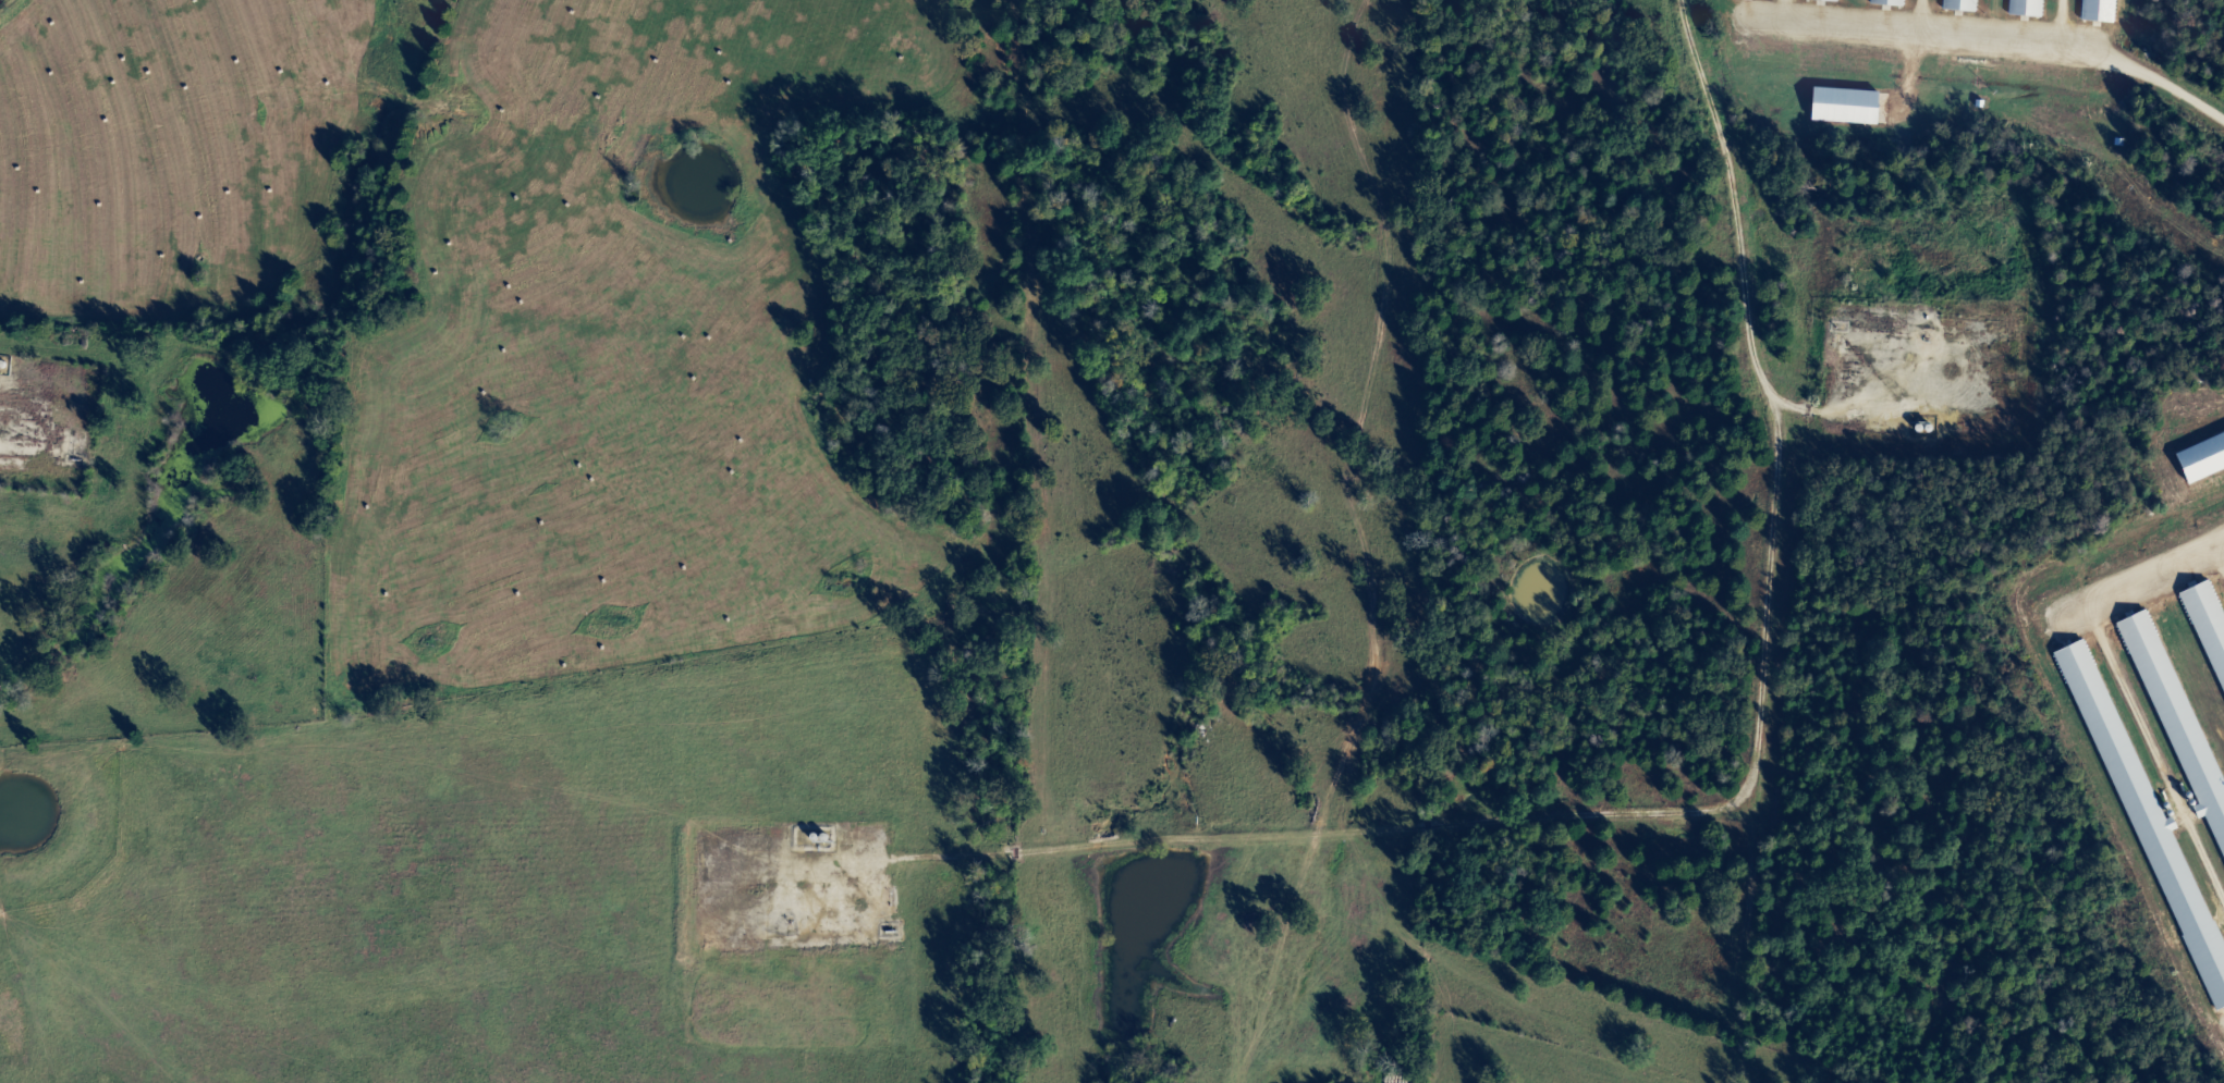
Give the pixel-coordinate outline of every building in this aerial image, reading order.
[(1979,0),(1946,0),(1945,11),(1978,13),(1979,0)] [(2046,18),(2047,0),(2015,0),(2014,16),(2046,18)] [(2120,0),(2086,0),(2084,22),(2119,24),(2120,0)] [(1813,122),(1879,125),(1881,92),(1815,89),(1813,122)] [(2177,454),(2190,485),(2223,471),(2223,434),(2177,454)] [(2215,580),(2188,591),(2223,680),(2223,603),(2215,580)] [(2153,609),(2120,623),(2198,806),(2194,808),(2200,820),(2208,816),(2223,854),(2223,775),(2153,609)] [(2090,640),(2063,650),(2210,1015),(2223,1009),(2223,945),(2178,831),(2179,830),(2174,818),(2163,822),(2090,640)]
